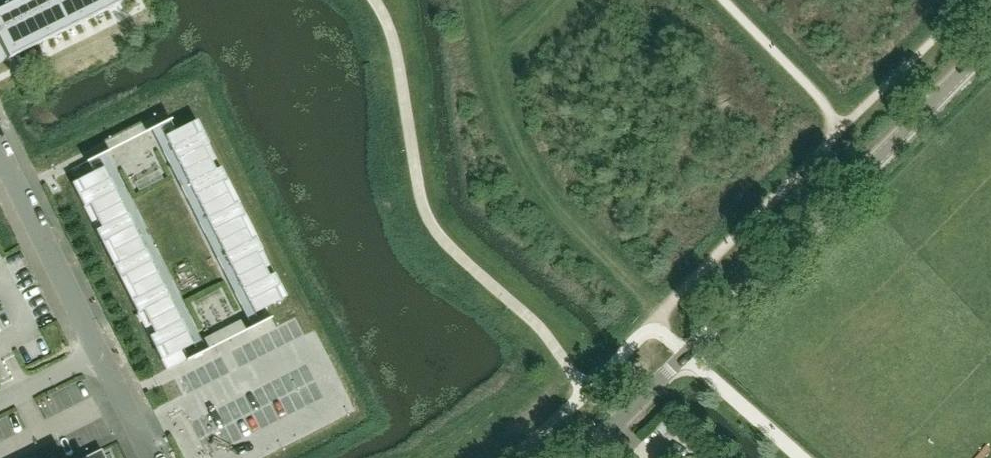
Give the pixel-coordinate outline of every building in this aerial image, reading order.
[(8,60),(120,4),(118,0),(21,0),(0,11),(0,63),(8,60)] [(177,131),(164,137),(254,314),(267,307),(281,300),(275,288),(280,286),(274,274),(269,277),(257,253),(262,250),(256,239),(251,241),(239,218),(244,215),(238,203),(233,206),(221,182),(226,180),(220,168),(215,171),(203,147),(209,144),(203,133),(197,135),(191,123),(177,131)] [(103,165),(77,181),(83,193),(77,195),(83,207),(89,205),(101,228),(95,231),(101,243),(107,240),(119,263),(113,266),(119,278),(124,275),(136,299),(131,302),(137,313),(142,311),(154,334),(149,337),(155,349),(160,346),(165,356),(160,358),(165,368),(186,357),(181,348),(192,342),(103,165)]
